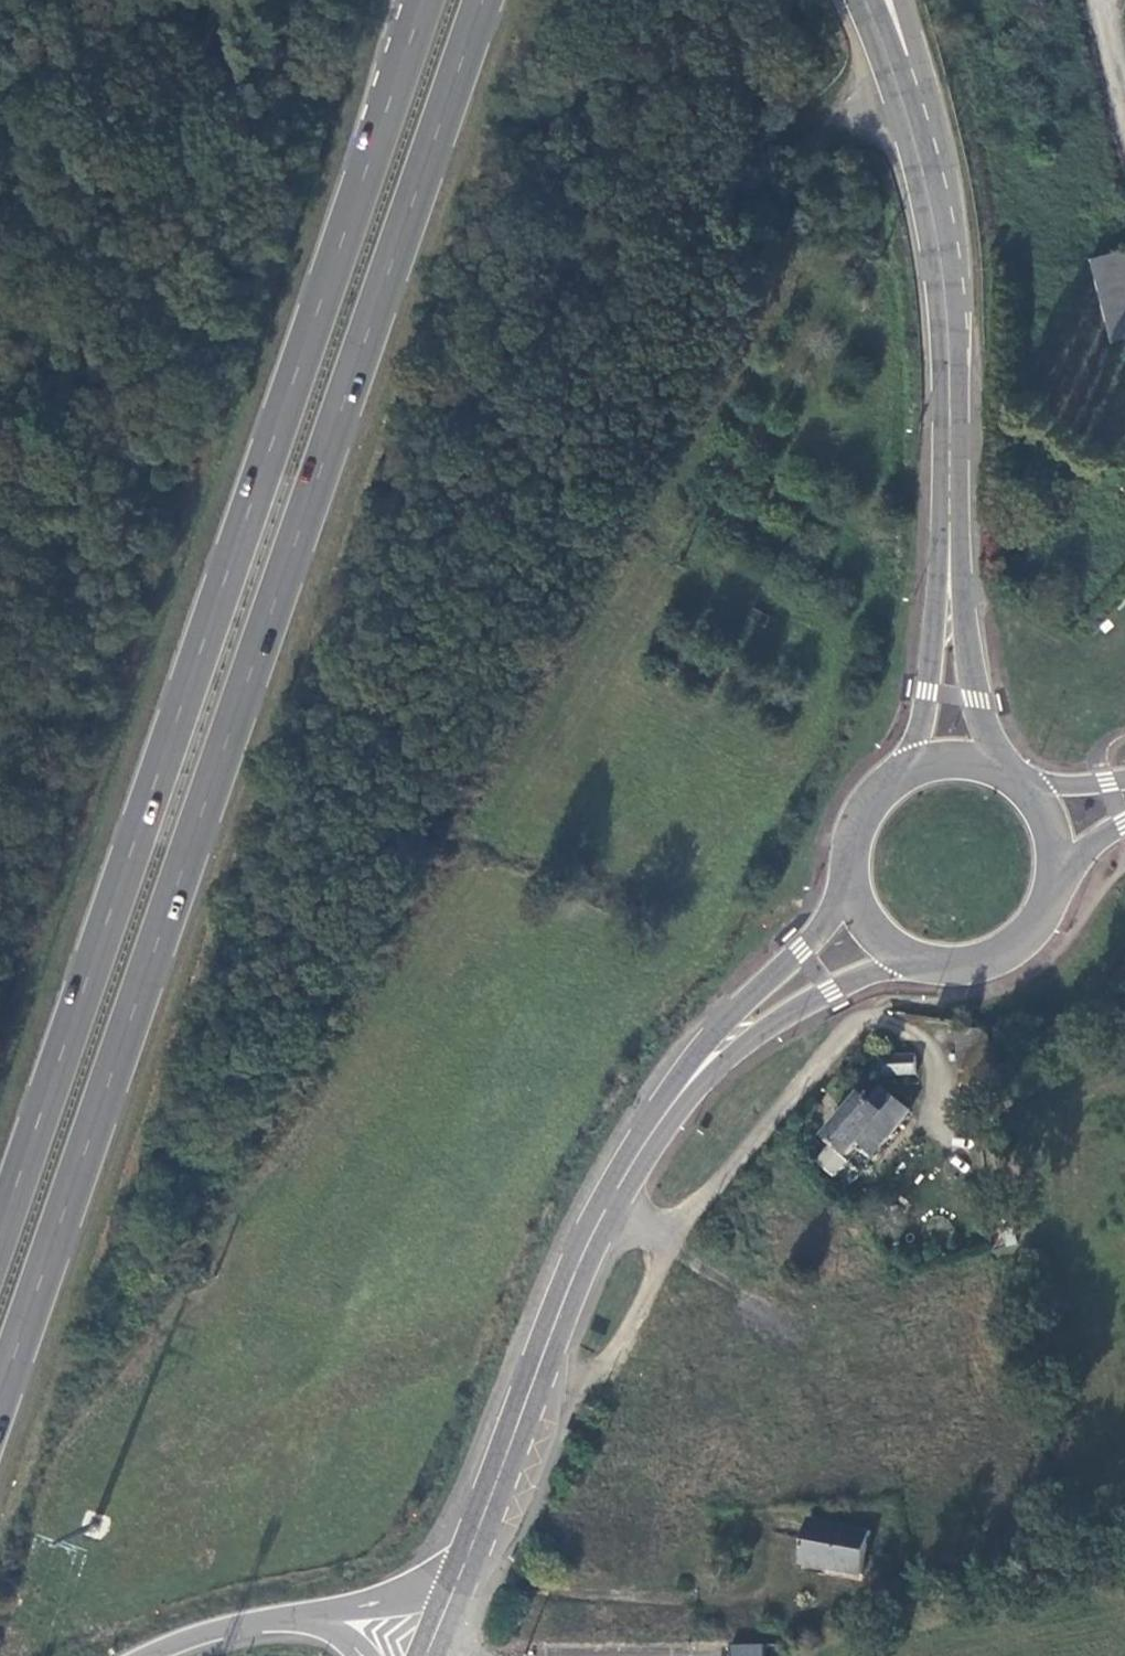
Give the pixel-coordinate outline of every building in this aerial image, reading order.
[(1095,259),(1116,340),(1124,338),(1124,251),(1095,259)] [(917,1074),(915,1055),(878,1057),(879,1067),(890,1067),(890,1075),(917,1074)] [(876,1107),(888,1092),(882,1087),(870,1101),(876,1107)] [(876,1155),(911,1111),(888,1092),(876,1107),(870,1101),(863,1095),(827,1137),(850,1157),(861,1143),(876,1155)] [(822,1147),(814,1165),(838,1175),(846,1157),(822,1147)] [(863,1576),(871,1532),(810,1521),(801,1565),(863,1576)] [(764,1646),(736,1646),(736,1655),(764,1655),(764,1646)]
